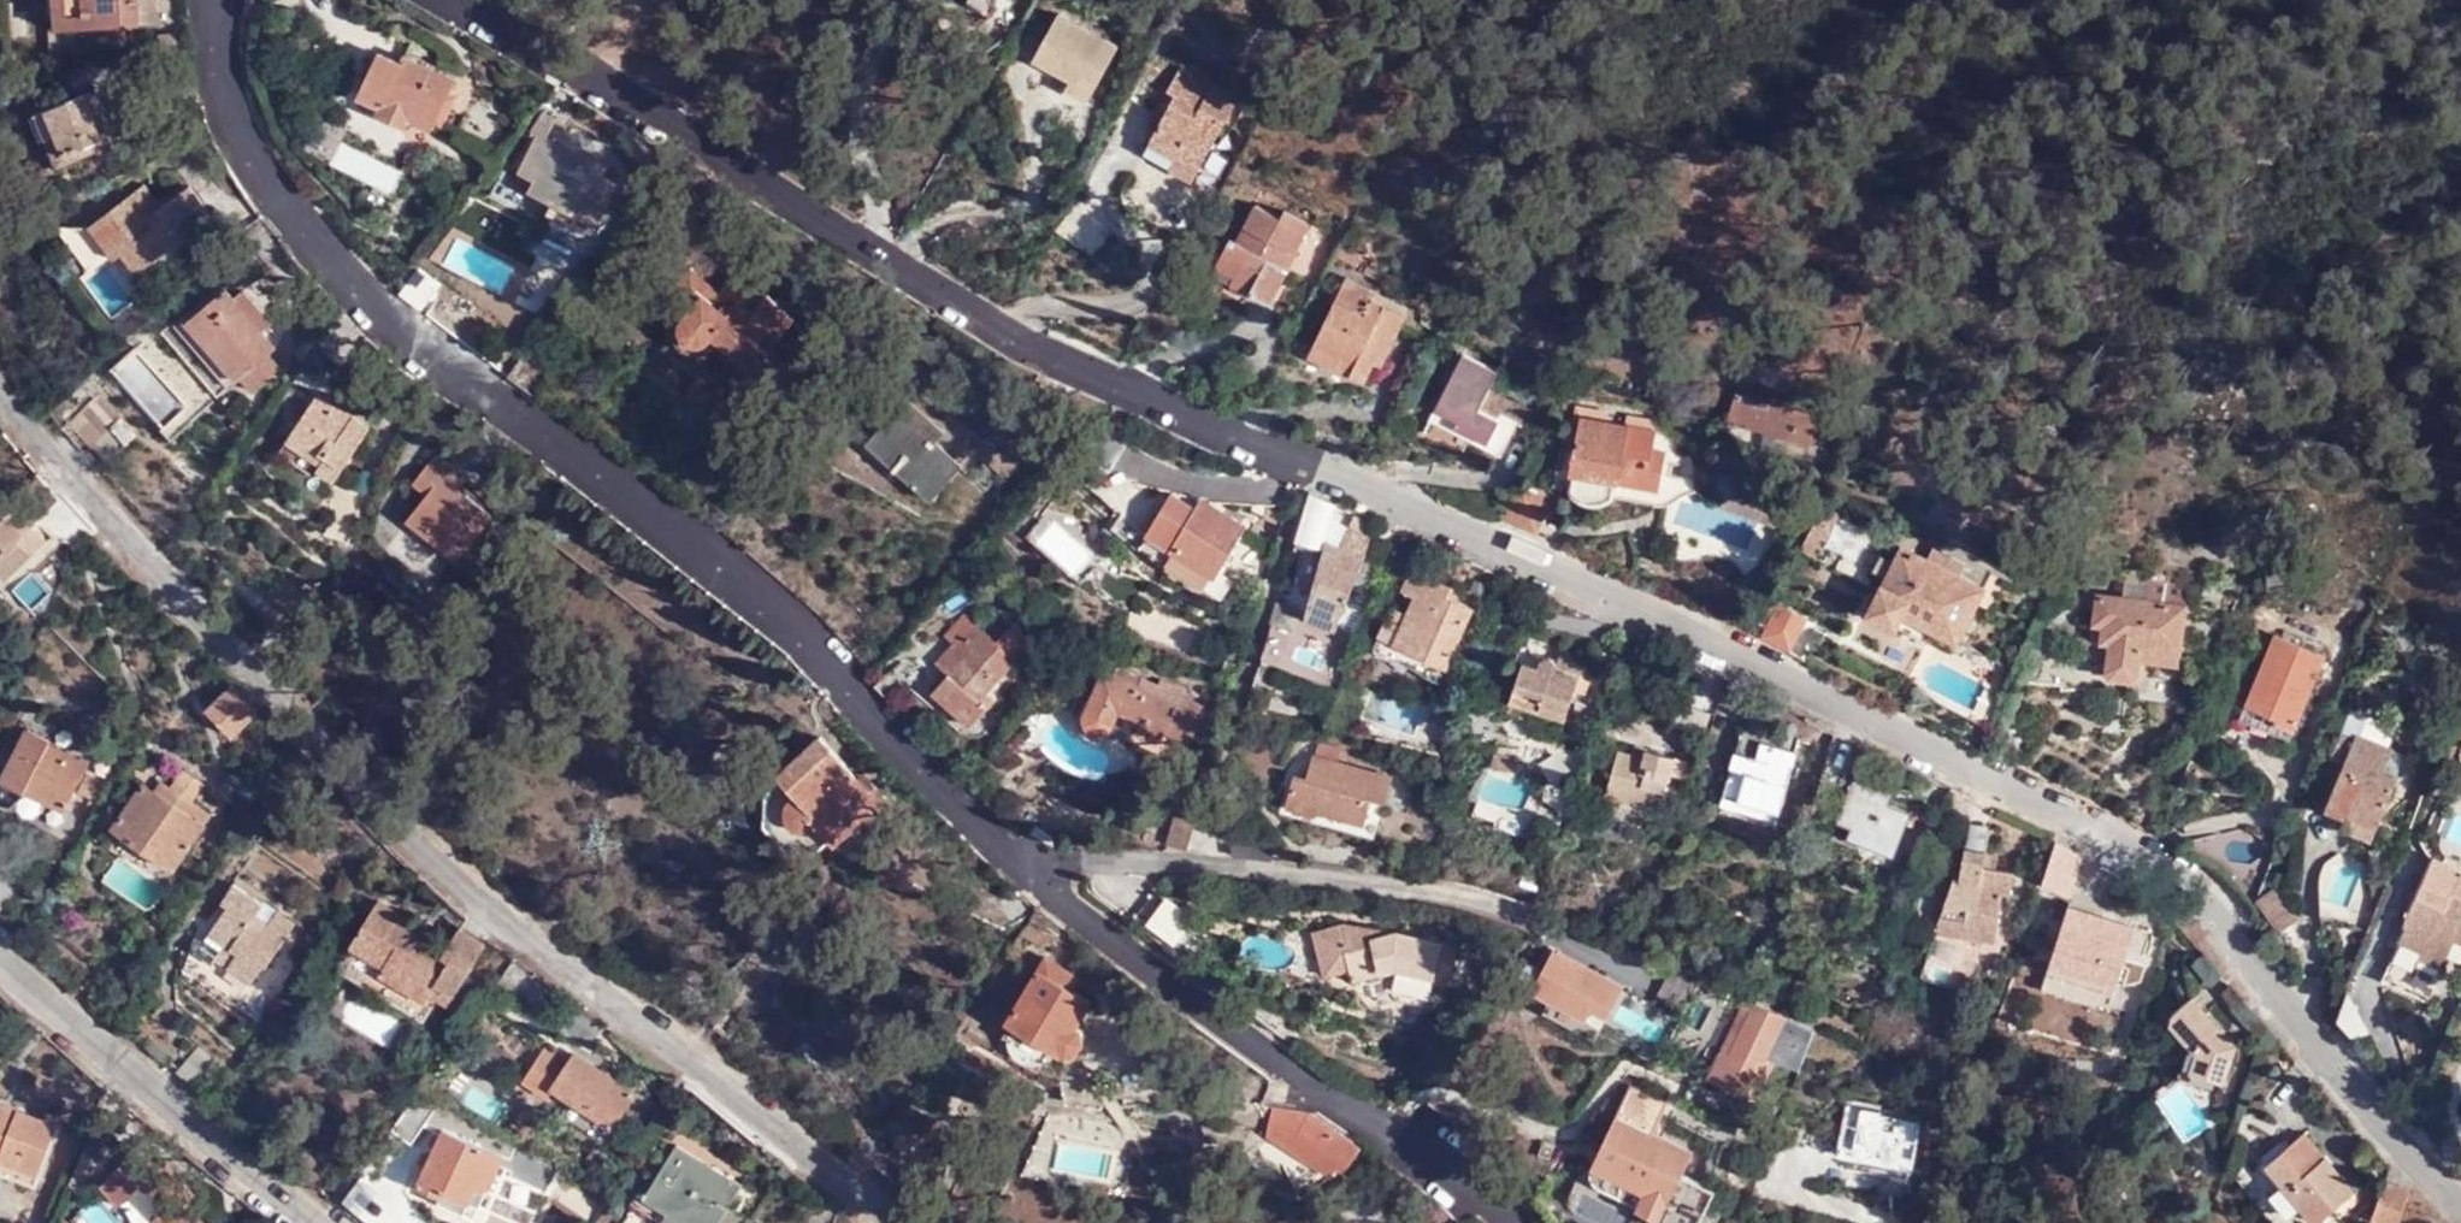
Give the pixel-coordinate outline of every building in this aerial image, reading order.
[(55,17),(111,14),(112,23),(157,20),(155,0),(54,0),(55,17)] [(55,27),(112,23),(111,14),(55,17),(55,27)] [(1034,60),(1069,80),(1072,76),(1095,89),(1117,48),(1059,14),(1034,60)] [(436,114),(443,98),(449,84),(432,76),(442,53),(409,37),(397,62),(377,52),(358,94),(377,103),(410,118),(430,127),(436,114)] [(1150,142),(1171,154),(1176,145),(1203,160),(1237,97),(1182,66),(1168,91),(1175,94),(1150,142)] [(1072,76),(1069,80),(1065,88),(1088,101),(1095,89),(1072,76)] [(92,106),(102,103),(95,87),(86,90),(92,106)] [(107,115),(102,103),(92,106),(86,90),(33,112),(55,165),(87,151),(84,143),(100,137),(102,141),(136,127),(128,106),(107,115)] [(450,102),(443,98),(436,114),(444,117),(450,102)] [(410,118),(377,103),(373,112),(406,127),(410,118)] [(548,132),(553,118),(537,110),(532,123),(537,126),(517,170),(531,177),(526,189),(549,199),(596,223),(616,182),(591,170),(597,156),(558,137),(548,132)] [(564,123),(553,118),(548,132),(558,137),(564,123)] [(1176,145),(1171,154),(1198,168),(1203,160),(1176,145)] [(144,182),(95,217),(121,251),(135,271),(192,228),(183,216),(202,202),(188,184),(161,205),(144,182)] [(596,223),(549,199),(544,211),(591,233),(596,223)] [(1288,249),(1295,252),(1308,225),(1283,212),(1279,217),(1255,204),(1237,241),(1228,236),(1213,266),(1235,276),(1257,288),(1253,294),(1270,303),(1286,271),(1279,268),(1288,249)] [(121,251),(95,217),(87,224),(113,257),(121,251)] [(1360,254),(1336,241),(1331,252),(1355,265),(1360,254)] [(1286,271),(1295,252),(1288,249),(1279,268),(1286,271)] [(559,264),(538,254),(532,265),(554,276),(559,264)] [(399,294),(417,307),(441,276),(423,262),(399,294)] [(734,267),(727,275),(736,283),(744,274),(734,267)] [(695,268),(689,275),(701,287),(708,279),(695,268)] [(689,275),(674,293),(688,307),(681,314),(678,327),(680,334),(686,341),(693,343),(700,345),(706,343),(713,337),(751,368),(759,372),(765,372),(772,369),(778,364),(780,357),(778,349),(773,342),(793,319),(775,302),(744,274),(736,283),(727,275),(718,287),(708,279),(701,287),(689,275)] [(1257,288),(1235,276),(1231,284),(1253,294),(1257,288)] [(1388,331),(1396,334),(1405,315),(1370,298),(1374,290),(1346,276),(1312,347),(1353,365),(1350,373),(1365,380),(1375,360),(1388,331)] [(224,285),(189,315),(241,374),(254,390),(280,366),(268,351),(275,345),(263,329),(273,320),(244,286),(233,296),(224,285)] [(688,307),(674,293),(669,299),(677,307),(672,316),(671,325),(673,335),(678,344),(687,350),(695,353),(705,352),(714,348),(745,374),(751,368),(713,337),(706,343),(700,345),(693,343),(686,341),(680,334),(678,327),(681,314),(688,307)] [(775,302),(793,319),(800,312),(781,295),(775,302)] [(241,374),(189,315),(184,319),(236,379),(241,374)] [(1382,364),(1396,334),(1388,331),(1375,360),(1382,364)] [(1353,365),(1312,347),(1309,355),(1350,373),(1353,365)] [(508,374),(535,394),(554,369),(528,349),(508,374)] [(1499,370),(1464,352),(1431,416),(1500,453),(1516,421),(1521,422),(1529,408),(1491,387),(1499,370)] [(317,392),(285,440),(321,462),(318,468),(333,478),(368,426),(317,392)] [(1816,417),(1737,392),(1728,418),(1808,443),(1816,417)] [(121,417),(102,395),(70,423),(105,464),(112,460),(111,457),(125,442),(117,431),(117,429),(113,424),(121,417)] [(944,431),(905,395),(867,438),(931,496),(960,464),(935,441),(944,431)] [(1645,484),(1648,467),(1652,447),(1656,429),(1583,415),(1573,471),(1575,472),(1573,484),(1576,485),(1580,491),(1586,495),(1594,497),(1602,494),(1607,491),(1612,493),(1615,479),(1645,484)] [(321,462),(285,440),(278,449),(314,473),(318,468),(321,462)] [(1652,447),(1648,467),(1662,469),(1665,448),(1652,447)] [(439,474),(446,465),(433,454),(413,478),(427,490),(405,517),(455,558),(489,515),(455,487),(439,474)] [(462,478),(446,465),(439,474),(455,487),(462,478)] [(1553,497),(1519,479),(1500,517),(1535,532),(1553,497)] [(6,576),(46,537),(0,489),(0,570),(6,576)] [(1139,543),(1172,492),(1170,490),(1146,530),(1122,511),(1110,526),(1135,548),(1139,543)] [(1194,504),(1172,492),(1139,543),(1155,559),(1165,568),(1198,588),(1208,572),(1213,574),(1245,523),(1217,506),(1211,515),(1194,504)] [(1745,500),(1725,492),(1721,503),(1737,510),(1743,507),(1745,500)] [(1200,495),(1194,504),(1211,515),(1217,506),(1200,495)] [(1339,551),(1341,543),(1327,536),(1324,545),(1339,551)] [(1309,600),(1340,612),(1364,554),(1341,543),(1339,551),(1324,545),(1309,600)] [(1962,575),(1926,558),(1901,544),(1893,560),(1885,575),(1867,611),(1898,627),(1905,612),(1958,638),(1979,599),(1984,587),(1962,575)] [(1933,545),(1926,558),(1962,575),(1967,562),(1933,545)] [(1885,575),(1893,560),(1881,554),(1875,569),(1885,575)] [(1412,592),(1404,608),(1391,638),(1444,664),(1447,657),(1472,605),(1457,598),(1446,593),(1451,583),(1409,563),(1399,587),(1412,592)] [(1083,577),(1073,571),(1068,579),(1078,585),(1083,577)] [(1990,573),(1984,587),(1979,599),(1993,607),(2007,582),(1990,573)] [(276,599),(291,582),(282,574),(268,591),(276,599)] [(2148,598),(2150,580),(2127,577),(2124,595),(2148,598)] [(2188,585),(2150,580),(2148,598),(2124,595),(2097,591),(2093,623),(2104,625),(2102,640),(2111,641),(2107,674),(2136,678),(2141,676),(2143,671),(2144,659),(2179,663),(2188,585)] [(1462,588),(1451,583),(1446,593),(1457,598),(1462,588)] [(1334,626),(1340,612),(1309,600),(1304,613),(1334,626)] [(1761,634),(1791,650),(1808,616),(1778,601),(1761,634)] [(1391,638),(1404,608),(1390,602),(1373,640),(1375,647),(1383,652),(1397,656),(1413,662),(1434,676),(1440,677),(1446,677),(1451,675),(1453,667),(1450,660),(1447,657),(1444,664),(1391,638)] [(991,696),(985,689),(1025,645),(1008,630),(997,642),(975,621),(956,643),(952,638),(935,657),(947,668),(933,685),(969,720),(991,696)] [(2325,655),(2275,632),(2241,713),(2291,735),(2325,655)] [(1557,667),(1580,675),(1583,666),(1563,646),(1557,667)] [(900,654),(875,681),(891,696),(916,670),(900,654)] [(1567,718),(1580,675),(1557,667),(1540,661),(1538,668),(1524,664),(1512,701),(1567,718)] [(1167,742),(1183,704),(1106,668),(1088,707),(1088,715),(1091,718),(1095,722),(1102,723),(1110,718),(1116,705),(1150,723),(1145,732),(1167,742)] [(1563,730),(1567,718),(1512,701),(1509,712),(1563,730)] [(239,715),(230,702),(214,713),(224,727),(239,715)] [(1195,710),(1183,704),(1167,742),(1145,732),(1150,723),(1116,705),(1110,718),(1102,723),(1095,722),(1091,718),(1088,715),(1088,707),(1079,703),(1079,720),(1085,729),(1090,734),(1097,734),(1104,733),(1113,730),(1173,756),(1195,710)] [(50,740),(51,738),(25,724),(0,772),(0,776),(22,787),(27,778),(48,790),(44,797),(65,808),(89,761),(50,740)] [(2377,824),(2393,785),(2380,779),(2383,769),(2393,747),(2357,731),(2325,807),(2348,818),(2349,813),(2377,824)] [(777,769),(780,775),(794,788),(785,797),(782,805),(782,814),(791,826),(796,829),(807,829),(819,823),(829,837),(834,842),(858,820),(862,824),(883,806),(879,803),(885,797),(870,781),(864,787),(856,778),(815,734),(777,769)] [(1761,739),(1758,755),(1767,758),(1771,741),(1761,739)] [(1735,749),(1722,792),(1754,801),(1751,810),(1776,817),(1796,749),(1771,741),(1767,758),(1758,755),(1735,749)] [(1645,756),(1647,748),(1634,743),(1632,752),(1645,756)] [(1675,756),(1647,748),(1645,756),(1632,752),(1619,747),(1607,793),(1659,809),(1675,756)] [(1318,813),(1320,808),(1364,820),(1370,794),(1384,798),(1391,776),(1312,752),(1306,774),(1295,771),(1286,804),(1318,813)] [(1909,810),(1890,801),(1878,795),(1884,779),(1857,767),(1836,819),(1851,825),(1845,836),(1892,855),(1909,810)] [(193,798),(203,782),(183,769),(172,785),(193,798)] [(2380,779),(2393,785),(2397,776),(2383,769),(2380,779)] [(862,771),(856,778),(864,787),(870,781),(862,771)] [(794,788),(780,775),(764,790),(763,822),(786,845),(820,845),(829,837),(819,823),(807,829),(796,829),(791,826),(782,814),(782,805),(785,797),(794,788)] [(1878,795),(1890,801),(1897,785),(1884,779),(1878,795)] [(148,799),(155,788),(143,780),(113,823),(174,866),(196,833),(148,799)] [(204,822),(155,788),(148,799),(196,833),(204,822)] [(1754,801),(1722,792),(1720,800),(1751,810),(1754,801)] [(1166,839),(1186,846),(1196,809),(1174,804),(1166,839)] [(1980,846),(1986,825),(1968,820),(1962,841),(1980,846)] [(2015,871),(1995,866),(1985,864),(1988,850),(1965,844),(1959,875),(1954,874),(1936,927),(1992,941),(2004,890),(2011,891),(2015,871)] [(1985,864),(1995,866),(1998,853),(1988,850),(1985,864)] [(2397,940),(2443,961),(2460,921),(2460,911),(2447,905),(2460,872),(2460,867),(2434,855),(2397,940)] [(2376,900),(2387,876),(2372,870),(2369,876),(2376,900)] [(228,905),(208,933),(226,944),(218,957),(249,978),(260,962),(264,965),(287,933),(268,918),(262,925),(252,917),(262,903),(233,882),(220,899),(228,905)] [(1168,894),(1146,921),(1174,945),(1197,918),(1168,894)] [(444,949),(420,935),(409,956),(387,941),(399,921),(403,913),(379,898),(350,944),(383,965),(370,987),(422,1020),(436,997),(445,984),(455,992),(487,941),(459,924),(444,949)] [(2118,982),(2136,924),(2071,902),(2052,960),(2118,982)] [(273,912),(268,918),(287,933),(292,927),(273,912)] [(409,956),(420,935),(399,921),(387,941),(409,956)] [(1447,983),(1454,947),(1396,933),(1373,937),(1373,930),(1341,928),(1311,935),(1321,975),(1348,969),(1351,982),(1393,972),(1447,983)] [(226,944),(208,933),(197,950),(213,962),(218,957),(226,944)] [(2443,961),(2397,940),(2391,954),(2438,975),(2443,961)] [(383,965),(350,944),(337,966),(370,987),(383,965)] [(1625,985),(1555,946),(1532,989),(1586,1017),(1592,1006),(1609,1015),(1625,985)] [(1061,979),(1068,968),(1044,953),(1006,1019),(1010,1022),(1004,1032),(1049,1058),(1058,1043),(1067,1050),(1077,1046),(1083,1038),(1079,1027),(1076,1025),(1091,998),(1073,987),(1061,979)] [(2438,975),(2391,954),(2383,973),(2430,992),(2438,975)] [(1666,959),(1660,957),(1653,971),(1660,975),(1666,959)] [(1686,988),(1693,972),(1666,959),(1660,975),(1686,988)] [(1080,975),(1068,968),(1061,979),(1073,987),(1080,975)] [(448,1004),(455,992),(445,984),(436,997),(448,1004)] [(2171,1021),(2189,1043),(2197,1052),(2193,1069),(2226,1081),(2238,1045),(2221,1038),(2225,1029),(2196,995),(2174,1014),(2171,1021)] [(1789,1015),(1753,1000),(1718,1078),(1754,1094),(1789,1015)] [(362,1004),(354,1029),(392,1041),(400,1016),(362,1004)] [(1803,1061),(1817,1026),(1804,1021),(1791,1055),(1803,1061)] [(2238,1045),(2225,1029),(2221,1038),(2238,1045)] [(2197,1052),(2189,1043),(2179,1075),(2224,1090),(2226,1081),(2193,1069),(2197,1052)] [(199,1044),(176,1070),(191,1083),(212,1056),(199,1044)] [(613,1125),(637,1090),(576,1050),(568,1062),(548,1050),(527,1082),(549,1097),(556,1087),(613,1125)] [(1660,1222),(1674,1222),(1696,1179),(1682,1173),(1694,1150),(1653,1130),(1667,1099),(1633,1083),(1593,1170),(1594,1178),(1639,1200),(1636,1205),(1659,1216),(1657,1221),(1660,1222)] [(435,1107),(417,1096),(394,1129),(410,1142),(435,1107)] [(1838,1152),(1881,1160),(1906,1166),(1914,1168),(1923,1122),(1889,1115),(1890,1109),(1848,1099),(1838,1152)] [(1286,1133),(1300,1108),(1295,1104),(1273,1100),(1267,1128),(1286,1133)] [(2,1101),(0,1107),(0,1110),(18,1116),(21,1108),(2,1101)] [(33,1183),(56,1121),(21,1108),(18,1116),(0,1110),(0,1171),(33,1183)] [(1358,1144),(1300,1108),(1286,1133),(1344,1168),(1358,1144)] [(446,1127),(442,1125),(417,1181),(442,1194),(441,1198),(466,1210),(474,1191),(486,1197),(505,1156),(511,1159),(519,1141),(454,1109),(446,1127)] [(870,1127),(850,1154),(863,1166),(869,1158),(883,1138),(870,1127)] [(2268,1163),(2283,1182),(2301,1204),(2314,1221),(2354,1186),(2308,1129),(2268,1163)] [(153,1222),(198,1222),(182,1204),(192,1195),(165,1164),(172,1158),(153,1137),(98,1185),(116,1206),(141,1185),(160,1209),(149,1219),(153,1222)] [(739,1180),(675,1141),(645,1193),(692,1222),(712,1222),(739,1180)] [(1906,1166),(1881,1160),(1876,1190),(1901,1196),(1906,1166)] [(1674,1222),(1698,1222),(1706,1207),(1718,1212),(1727,1194),(1696,1179),(1674,1222)] [(2410,1187),(2383,1179),(2371,1218),(2389,1222),(2398,1222),(2410,1187)] [(2301,1204),(2283,1182),(2268,1194),(2287,1216),(2301,1204)] [(645,1193),(638,1189),(632,1198),(659,1218),(661,1222),(692,1222),(645,1193)] [(85,1207),(94,1222),(119,1222),(104,1197),(85,1207)] [(2133,1213),(2127,1222),(2150,1222),(2133,1213)]
